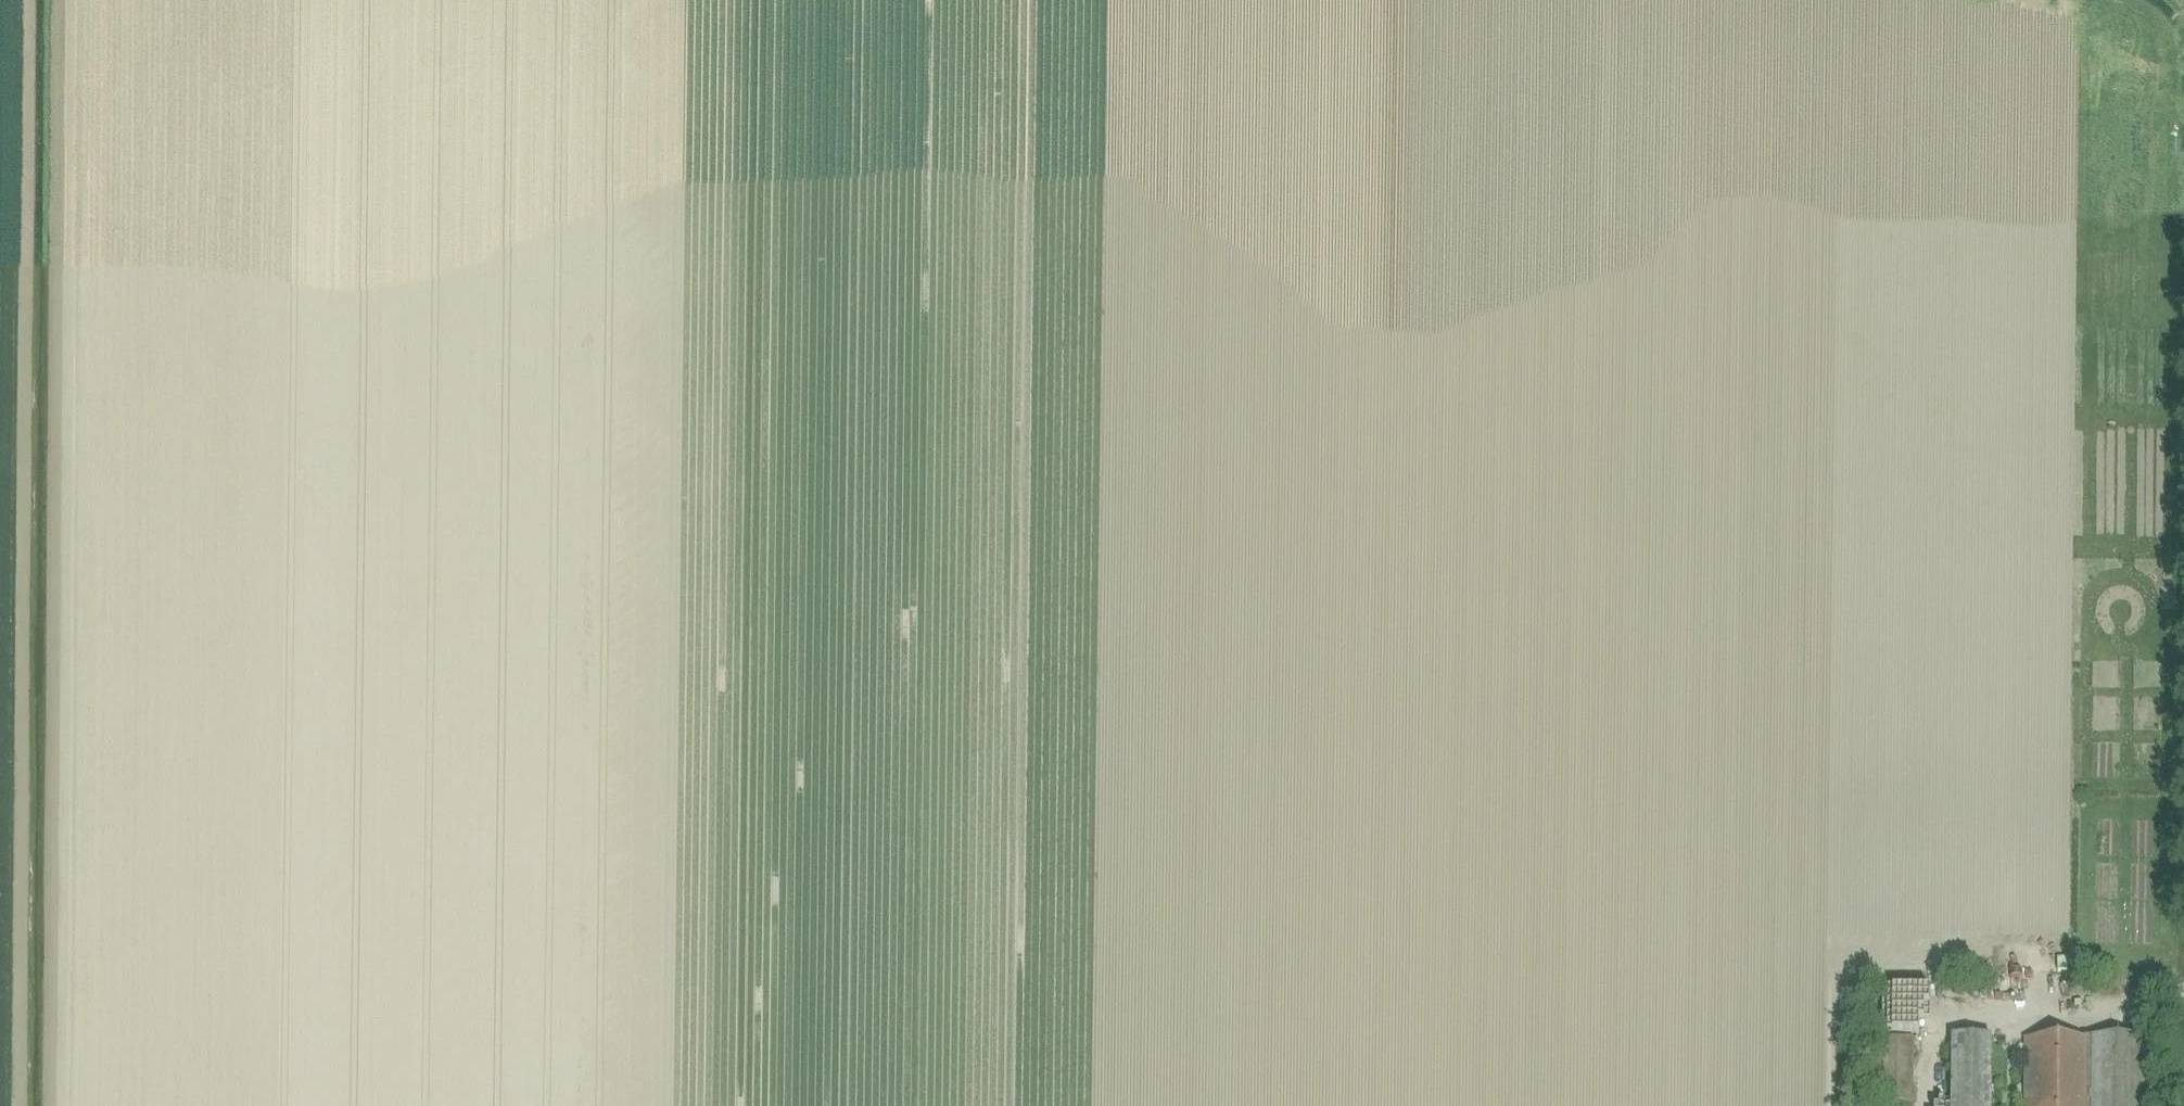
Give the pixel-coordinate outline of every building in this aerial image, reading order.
[(1913,1041),(1867,1040),(1866,1105),(1901,1105),(1912,1105),(1913,1041)] [(2000,1052),(1992,1052),(1992,1040),(1952,1040),(1951,1105),(1991,1105),(1991,1074),(2000,1074),(2000,1052)] [(2091,1043),(2026,1042),(2025,1105),(2143,1105),(2144,1043),(2091,1043)]
